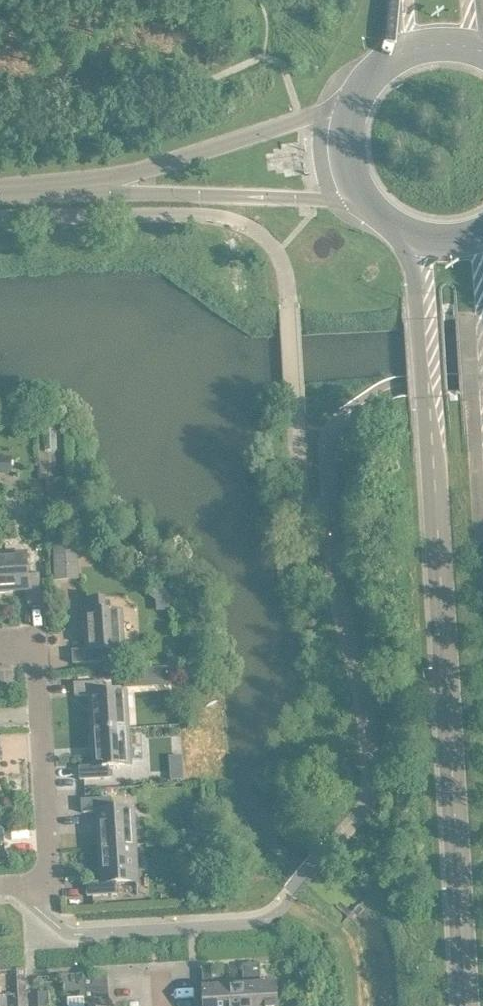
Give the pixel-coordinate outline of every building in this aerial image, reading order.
[(0,456),(0,472),(14,471),(13,456),(0,456)] [(72,541),(54,542),(55,580),(73,579),(72,541)] [(0,554),(0,591),(6,591),(6,590),(28,589),(29,604),(42,603),(40,574),(28,574),(26,552),(0,554)] [(86,648),(73,649),(74,662),(103,661),(102,648),(124,647),(122,610),(109,611),(108,598),(82,599),(84,638),(86,638),(86,648)] [(146,668),(128,669),(129,685),(147,685),(146,668)] [(104,681),(75,682),(76,695),(91,694),(92,717),(91,717),(92,727),(93,727),(93,730),(129,727),(127,692),(105,693),(104,681)] [(95,765),(80,766),(81,779),(110,777),(110,764),(131,763),(131,758),(143,757),(142,731),(129,731),(129,728),(140,727),(129,727),(93,730),(93,732),(92,732),(93,742),(94,742),(94,746),(95,765)] [(185,767),(172,768),(172,779),(185,779),(185,767)] [(100,843),(100,846),(136,844),(134,808),(112,809),(112,797),(82,799),(83,812),(98,811),(99,833),(98,833),(99,843),(100,843)] [(136,844),(100,846),(100,849),(99,849),(100,859),(101,859),(102,881),(87,882),(88,895),(118,893),(117,881),(139,880),(136,844)] [(190,888),(178,889),(178,904),(190,904),(190,888)] [(229,985),(230,1005),(254,1005),(252,963),(243,964),(244,984),(229,985)] [(252,963),(254,1005),(279,1005),(278,982),(262,983),(260,963),(252,963)] [(229,985),(214,986),(212,966),(203,966),(205,1005),(230,1005),(229,985)] [(28,986),(27,968),(18,968),(19,986),(28,986)] [(311,974),(298,974),(298,990),(312,990),(311,974)] [(84,977),(85,989),(110,987),(109,975),(84,977)] [(85,989),(85,1001),(111,1000),(110,987),(85,989)] [(40,1005),(50,1005),(50,992),(39,992),(40,1005)]
